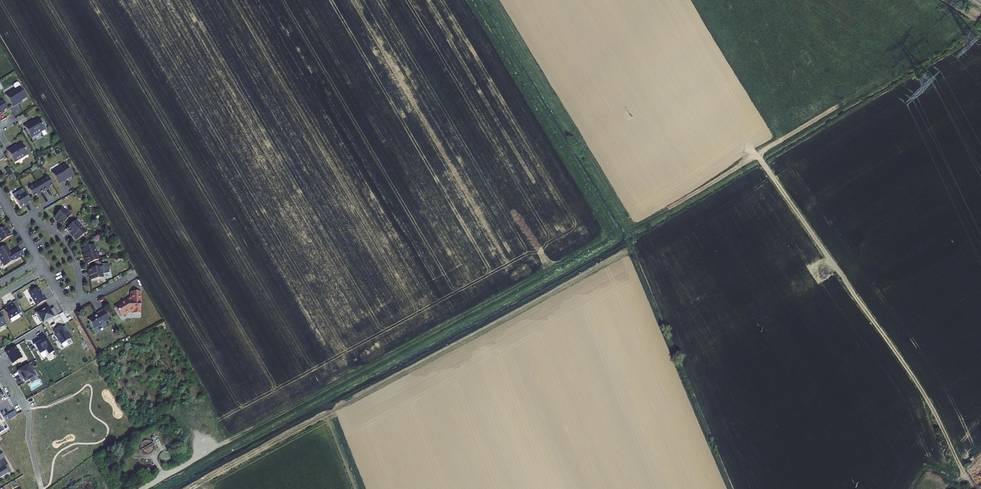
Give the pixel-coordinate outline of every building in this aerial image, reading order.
[(21,101),(26,98),(19,87),(20,86),(18,83),(16,82),(13,84),(13,86),(15,89),(5,95),(12,107),(18,104),(17,103),(21,101)] [(30,124),(29,123),(24,126),(31,138),(44,130),(38,119),(33,122),(30,124)] [(13,148),(12,148),(7,151),(14,163),(28,155),(21,144),(16,146),(13,148)] [(51,173),(58,185),(64,181),(63,181),(67,179),(72,176),(65,165),(51,173)] [(23,187),(32,181),(29,175),(19,181),(23,187)] [(48,177),(38,183),(43,192),(47,190),(46,189),(52,185),(48,177)] [(40,194),(43,192),(38,183),(28,189),(33,197),(39,193),(40,194)] [(25,194),(22,195),(27,204),(30,202),(25,194)] [(27,204),(22,195),(15,199),(20,207),(24,205),(26,203),(27,204)] [(57,221),(59,223),(58,223),(61,226),(70,215),(62,208),(53,218),(57,221)] [(86,232),(76,220),(65,229),(69,234),(70,233),(73,236),(76,241),(86,232)] [(0,229),(0,242),(11,236),(9,233),(8,233),(7,230),(5,227),(0,229)] [(4,266),(23,255),(18,248),(10,253),(6,245),(0,248),(0,260),(4,266)] [(84,259),(86,265),(99,260),(93,245),(81,249),(83,255),(85,258),(84,259)] [(109,273),(109,270),(110,270),(109,263),(103,264),(103,267),(101,267),(102,274),(109,273)] [(102,274),(101,267),(87,270),(88,273),(89,273),(90,277),(90,280),(103,278),(102,274)] [(38,288),(29,293),(36,306),(46,300),(44,296),(43,296),(38,288)] [(115,308),(120,316),(129,311),(133,311),(133,312),(133,314),(140,314),(140,302),(139,292),(131,292),(131,301),(126,301),(125,302),(124,300),(119,303),(120,304),(115,308)] [(8,304),(9,307),(4,310),(9,319),(18,314),(11,302),(8,304)] [(47,306),(36,313),(42,324),(58,315),(54,308),(50,310),(47,306)] [(93,317),(88,320),(90,323),(88,324),(91,330),(101,325),(102,326),(106,323),(105,322),(108,320),(102,310),(96,313),(97,315),(94,318),(93,317)] [(59,327),(53,330),(52,328),(47,331),(56,347),(66,342),(62,336),(63,335),(59,327)] [(49,354),(39,337),(34,340),(36,344),(29,348),(32,352),(33,352),(36,356),(42,353),(44,357),(49,354)] [(22,358),(15,346),(5,352),(8,357),(9,356),(13,363),(22,358)] [(17,415),(15,411),(5,417),(7,421),(17,415)] [(8,473),(5,467),(8,465),(0,451),(0,478),(8,473)]
